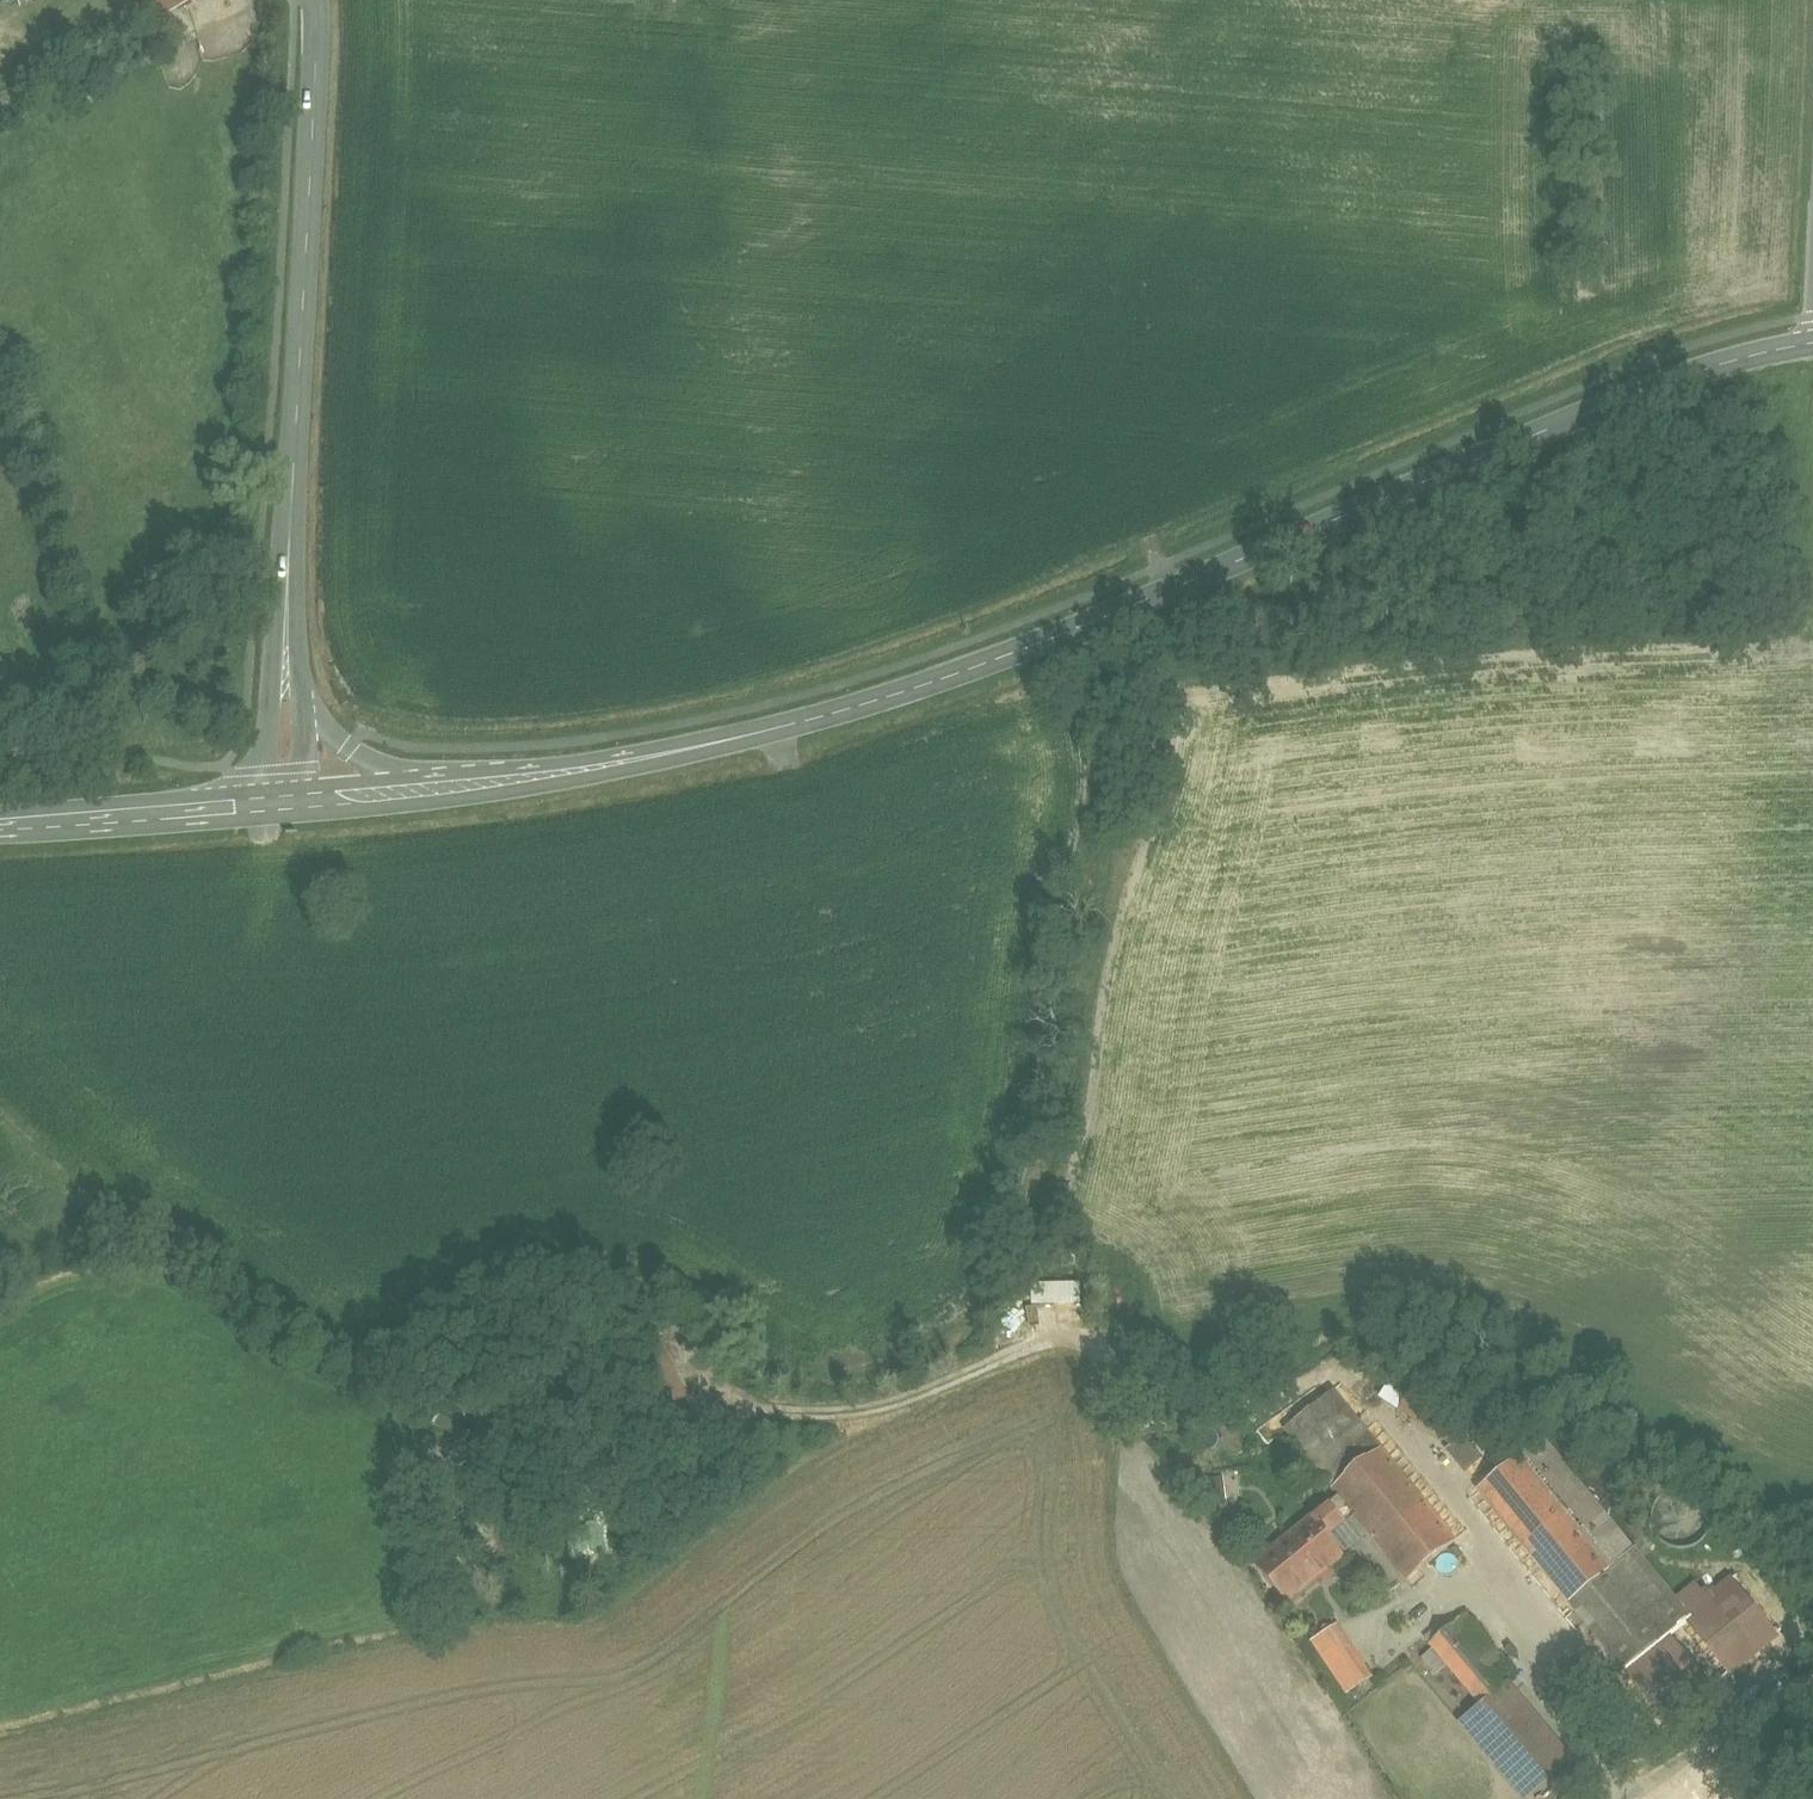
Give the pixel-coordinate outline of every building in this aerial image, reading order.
[(155,30),(219,0),(141,0),(155,30)] [(683,1413),(646,1331),(622,1342),(659,1424),(683,1413)] [(1452,1551),(1327,1400),(1277,1442),(1292,1460),(1334,1511),(1346,1526),(1401,1592),(1452,1551)] [(1442,1460),(1473,1500),(1507,1474),(1475,1434),(1453,1452),(1442,1460)] [(1754,1663),(1703,1598),(1678,1617),(1543,1445),(1507,1474),(1473,1500),(1472,1501),(1658,1738),(1754,1663)] [(1197,1503),(1224,1501),(1222,1476),(1195,1478),(1197,1503)] [(1703,1512),(1696,1503),(1685,1498),(1673,1496),(1660,1500),(1651,1508),(1645,1519),(1644,1531),(1647,1542),(1656,1553),(1665,1558),(1679,1560),(1691,1556),(1700,1548),(1706,1537),(1707,1525),(1703,1512)] [(1324,1520),(1308,1533),(1305,1529),(1247,1577),(1282,1620),(1340,1572),(1320,1547),(1336,1534),(1324,1520)] [(1339,1621),(1308,1636),(1336,1694),(1367,1679),(1339,1621)] [(1498,1699),(1485,1683),(1501,1670),(1462,1623),(1422,1656),(1474,1719),(1453,1736),(1505,1798),(1540,1798),(1569,1775),(1503,1695),(1498,1699)]
